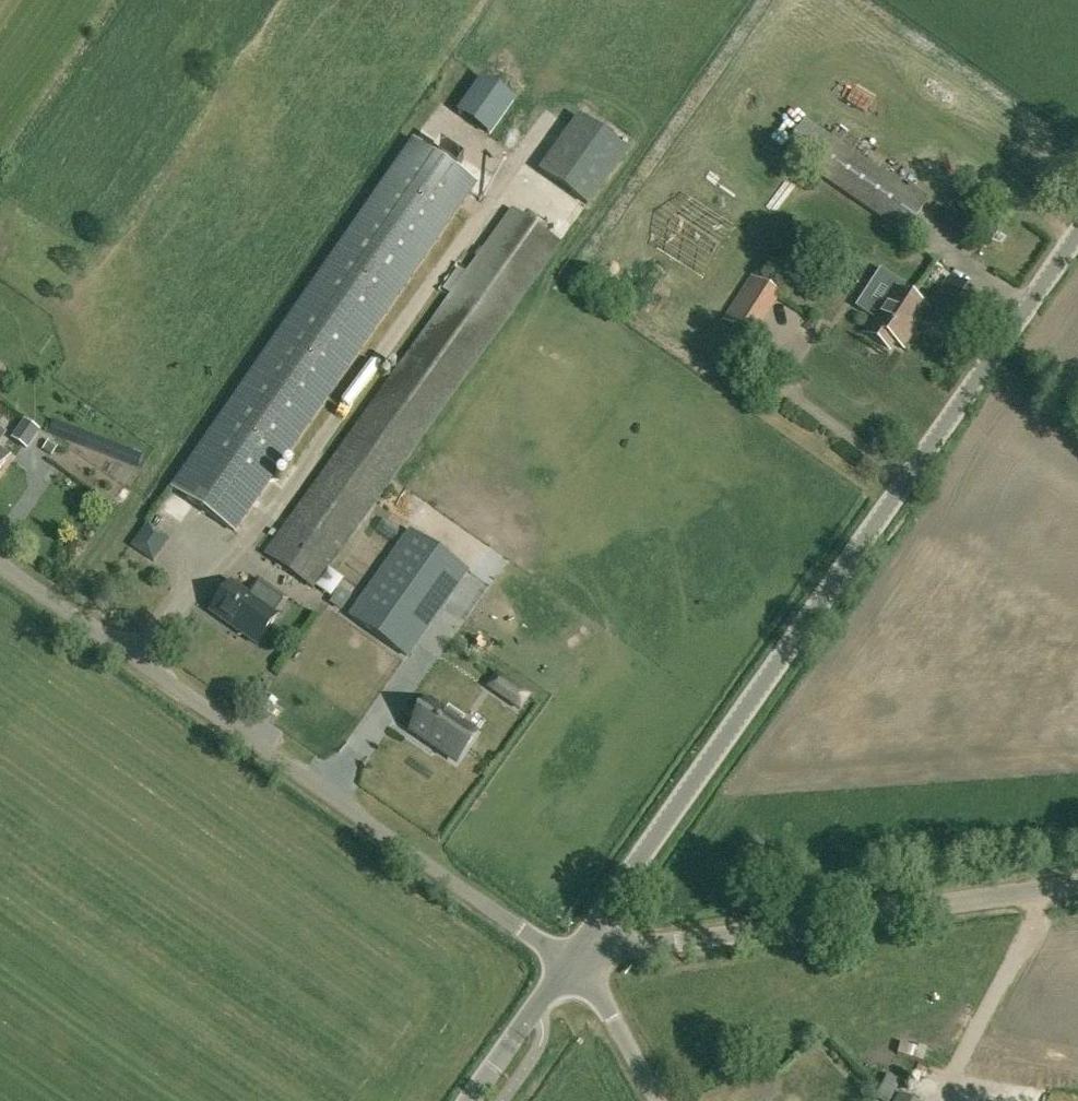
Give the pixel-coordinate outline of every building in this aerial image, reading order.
[(503,136),(527,97),(489,73),(465,112),(503,136)] [(583,111),(537,173),(585,207),(630,145),(583,111)] [(905,234),(926,204),(805,121),(784,151),(905,234)] [(174,490),(231,530),(473,183),(417,141),(174,490)] [(314,587),(559,244),(512,211),(268,554),(314,587)] [(753,341),(782,296),(752,277),(723,321),(753,341)] [(985,303),(948,278),(926,311),(919,322),(956,346),(985,303)] [(919,322),(926,311),(896,291),(879,318),(875,315),(864,333),(889,349),(894,341),(902,347),(919,322)] [(40,434),(23,421),(13,435),(30,448),(40,434)] [(9,457),(0,451),(0,471),(9,457)] [(390,517),(366,550),(388,565),(351,617),(407,657),(468,572),(390,517)] [(167,565),(180,545),(166,535),(152,555),(167,565)] [(338,571),(328,590),(343,598),(354,580),(338,571)] [(258,645),(278,616),(231,583),(211,612),(258,645)] [(508,703),(519,711),(529,696),(518,689),(508,703)] [(286,701),(275,693),(268,704),(278,711),(286,701)] [(475,734),(431,703),(410,731),(455,763),(475,734)]
